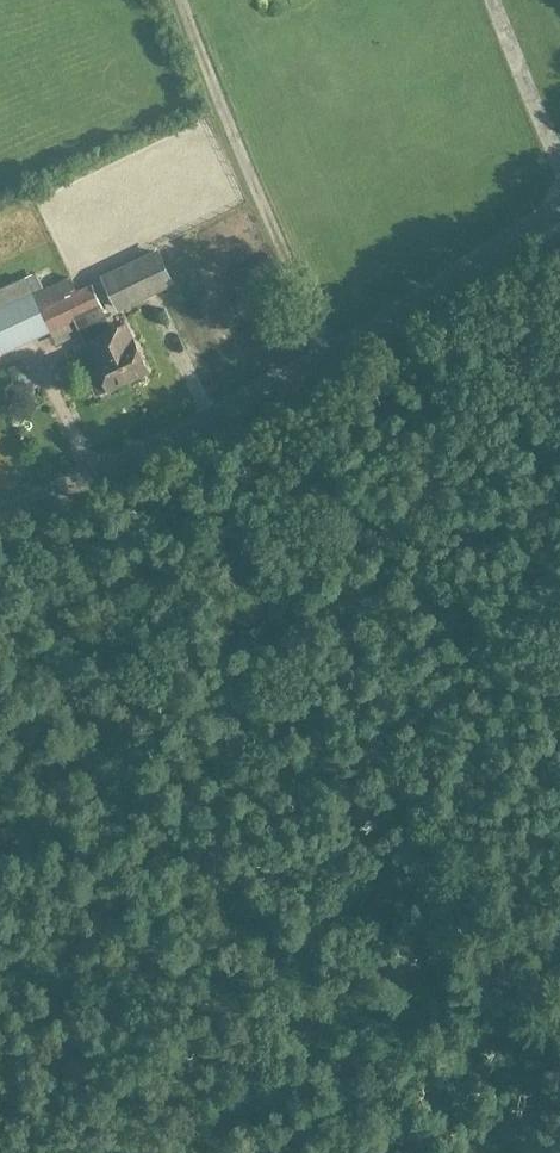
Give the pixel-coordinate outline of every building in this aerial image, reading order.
[(158,252),(104,278),(119,308),(172,282),(158,252)] [(35,294),(33,295),(50,331),(75,319),(102,307),(103,306),(92,284),(86,287),(79,273),(44,290),(35,294)] [(0,290),(0,349),(2,354),(50,331),(33,295),(25,279),(25,278),(0,290)] [(102,307),(75,319),(86,342),(99,370),(87,375),(96,395),(108,389),(109,390),(149,371),(126,323),(113,329),(102,307)]
